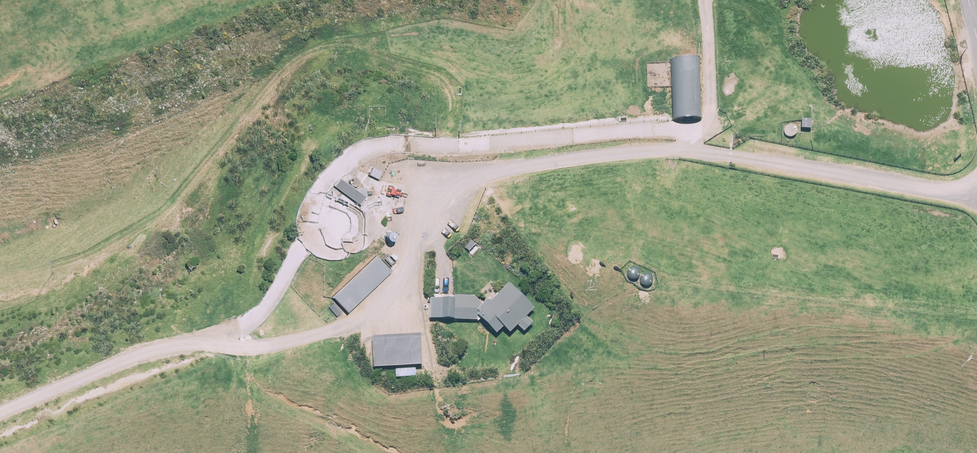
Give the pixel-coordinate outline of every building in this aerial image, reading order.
[(699,60),(670,61),(672,121),(701,119),(699,60)] [(812,118),(802,118),(802,127),(811,127),(812,118)] [(376,257),(331,297),(345,313),(390,272),(376,257)] [(482,306),(476,313),(478,315),(476,318),(480,322),(495,336),(501,330),(507,336),(515,328),(522,334),(531,325),(525,319),(533,311),(507,285),(489,304),(486,302),(482,306)] [(476,313),(482,306),(473,297),(453,297),(453,301),(452,321),(480,322),(476,318),(478,315),(476,313)] [(452,321),(453,301),(441,300),(429,300),(428,320),(452,321)]
